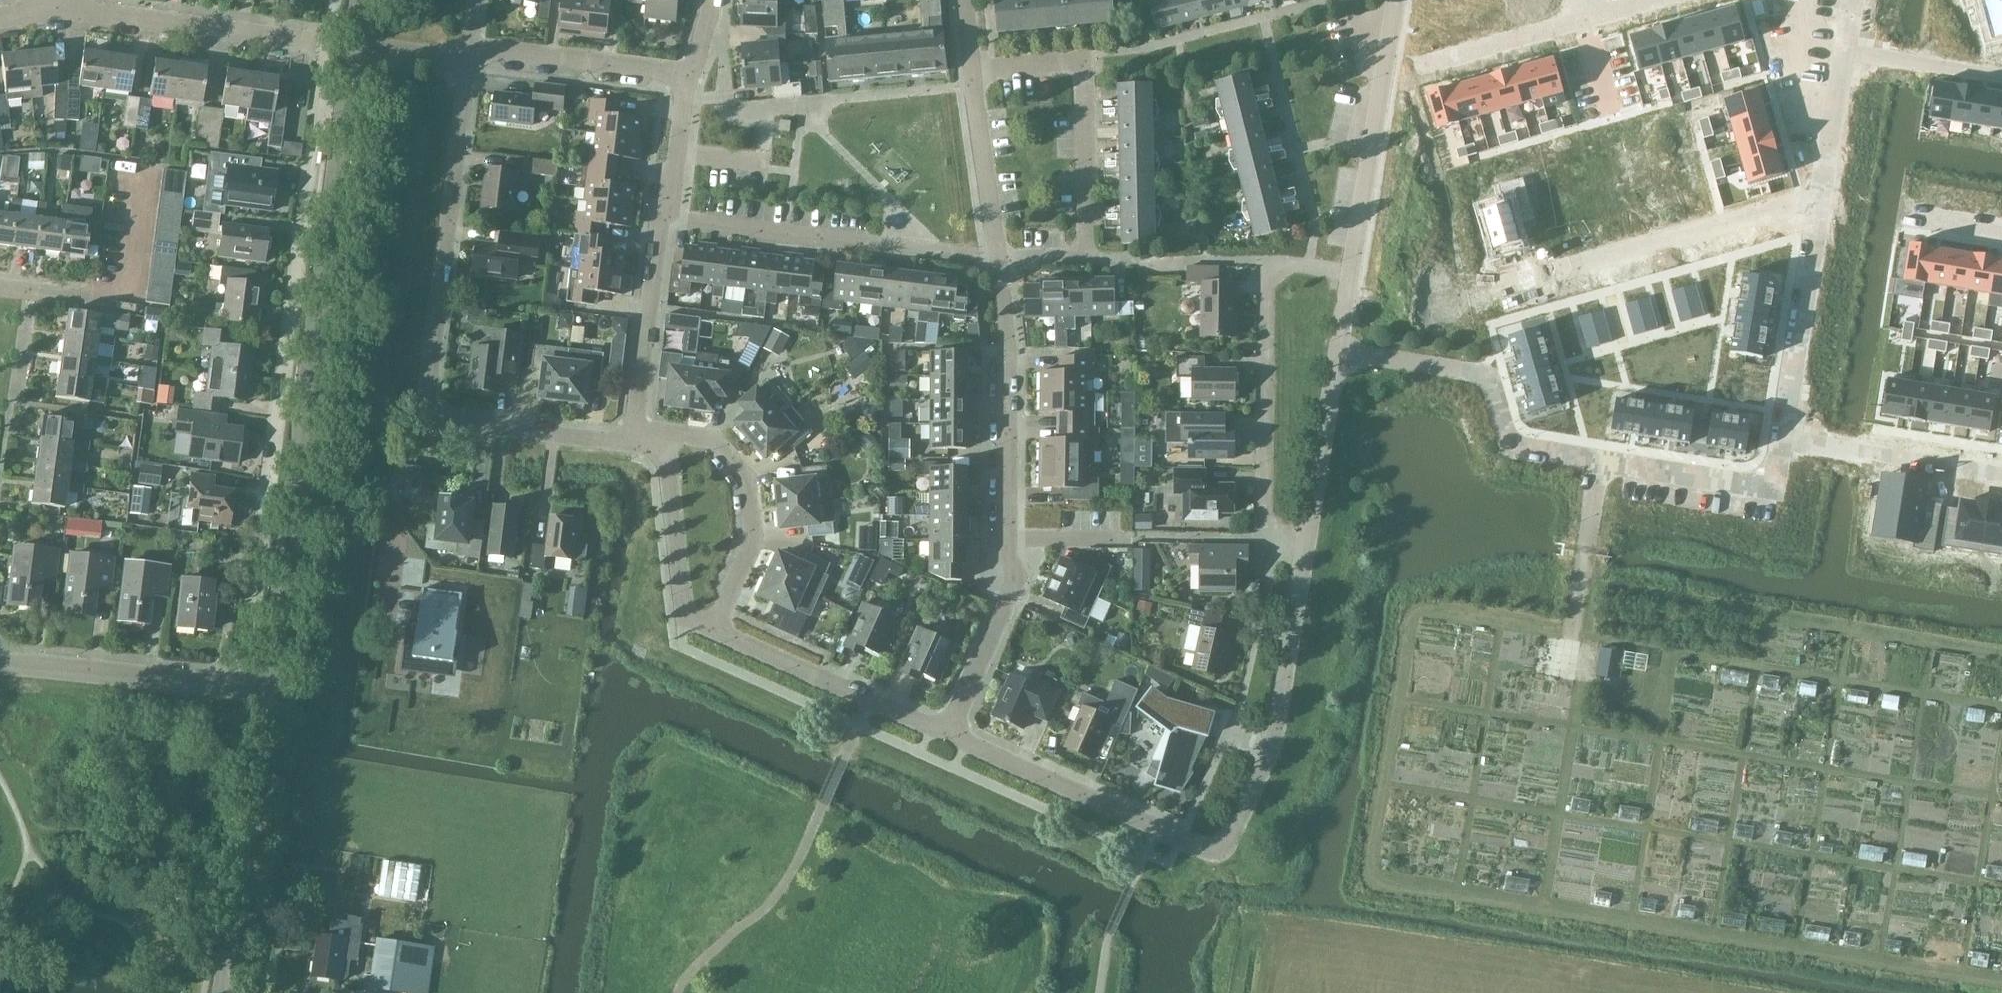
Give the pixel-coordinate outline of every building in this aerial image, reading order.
[(587,0),(562,0),(559,28),(582,31),(587,0)] [(582,31),(606,34),(611,0),(587,0),(582,31)] [(678,0),(645,0),(643,17),(676,21),(678,0)] [(888,76),(946,70),(939,0),(918,0),(921,32),(884,35),(846,38),(843,0),(833,0),(822,1),(824,28),(836,27),(839,39),(826,41),(829,81),(888,76)] [(1111,0),(994,0),(997,32),(1018,30),(1043,28),(1068,25),(1092,23),(1113,21),(1111,0)] [(1172,0),(1148,0),(1155,30),(1179,24),(1172,0)] [(1197,0),(1172,0),(1179,24),(1202,18),(1197,0)] [(1222,0),(1197,0),(1202,18),(1225,12),(1222,0)] [(1247,0),(1222,0),(1225,12),(1248,6),(1247,0)] [(1992,42),(2001,39),(2001,0),(1980,0),(1992,42)] [(786,5),(777,5),(741,4),(740,26),(760,27),(767,35),(785,34),(786,5)] [(1735,7),(1713,14),(1723,48),(1745,42),(1735,7)] [(1713,14),(1692,19),(1702,54),(1723,48),(1713,14)] [(1692,19),(1671,25),(1681,60),(1702,54),(1692,19)] [(1671,25),(1651,31),(1660,66),(1681,60),(1671,25)] [(1651,31),(1629,37),(1639,72),(1660,66),(1651,31)] [(820,47),(818,32),(805,33),(806,48),(820,47)] [(741,45),(743,67),(779,64),(777,42),(741,45)] [(53,50),(27,53),(32,98),(42,97),(40,86),(57,84),(53,50)] [(103,89),(108,55),(82,51),(78,86),(103,89)] [(27,53),(1,55),(4,90),(5,94),(0,94),(0,125),(9,124),(6,101),(32,98),(27,53)] [(134,58),(108,55),(103,89),(129,93),(134,58)] [(1553,59),(1531,65),(1541,100),(1563,94),(1553,59)] [(175,99),(179,65),(154,61),(149,95),(175,99)] [(819,61),(807,62),(809,77),(821,76),(819,61)] [(779,64),(743,67),(745,89),(772,86),(773,98),(801,96),(799,83),(788,84),(786,63),(779,64)] [(205,68),(179,65),(175,99),(200,103),(205,68)] [(1531,65),(1511,71),(1520,106),(1541,100),(1531,65)] [(1739,69),(1729,71),(1732,81),(1742,78),(1739,69)] [(246,109),(251,75),(225,71),(220,106),(246,109)] [(1511,71),(1490,77),(1500,111),(1520,106),(1511,71)] [(1729,71),(1720,74),(1722,84),(1732,81),(1729,71)] [(277,78),(251,75),(246,109),(245,121),(270,125),(266,147),(279,149),(285,107),(273,106),(277,78)] [(1251,90),(1247,75),(1216,83),(1222,108),(1254,101),(1253,99),(1268,95),(1269,92),(1268,86),(1251,90)] [(591,88),(591,76),(575,76),(574,87),(591,88)] [(1490,77),(1469,83),(1479,117),(1500,111),(1490,77)] [(1469,83),(1448,89),(1458,123),(1479,117),(1469,83)] [(1934,83),(1928,118),(1950,122),(1956,86),(1955,86),(1955,87),(1934,83)] [(562,110),(564,88),(535,84),(533,98),(495,93),(492,120),(532,125),(533,106),(562,110)] [(1151,111),(1150,98),(1150,85),(1118,85),(1118,101),(1101,102),(1102,109),(1103,111),(1119,111),(1119,112),(1151,111)] [(1956,86),(1950,122),(1972,125),(1977,90),(1956,86)] [(1700,88),(1690,91),(1693,101),(1702,98),(1700,88)] [(65,119),(67,90),(55,89),(53,119),(65,119)] [(1448,89),(1427,95),(1436,129),(1458,123),(1448,89)] [(1667,89),(1657,92),(1660,101),(1670,99),(1667,89)] [(79,90),(67,90),(65,119),(77,120),(79,90)] [(1758,90),(1724,100),(1730,121),(1764,112),(1758,90)] [(1977,90),(1972,125),(1993,129),(1999,94),(1977,90)] [(1690,91),(1680,94),(1683,103),(1693,101),(1690,91)] [(1993,129),(2001,130),(2001,94),(1999,94),(1993,129)] [(134,128),(139,98),(126,96),(122,126),(134,128)] [(151,99),(139,98),(134,128),(146,130),(151,99)] [(597,122),(596,133),(638,138),(640,118),(615,115),(616,102),(591,99),(588,121),(597,122)] [(1259,124),(1258,118),(1256,112),(1273,108),(1271,100),(1269,99),(1254,103),(1254,101),(1222,108),(1228,132),(1259,124)] [(206,138),(210,108),(198,106),(193,136),(206,138)] [(222,110),(210,108),(206,138),(204,147),(217,149),(218,140),(222,110)] [(1151,138),(1151,124),(1151,111),(1119,112),(1119,115),(1103,115),(1102,116),(1102,124),(1119,124),(1119,138),(1151,138)] [(1764,112),(1730,121),(1736,142),(1770,132),(1770,131),(1770,132),(1764,112)] [(1708,117),(1698,120),(1701,129),(1711,127),(1708,117)] [(1557,120),(1548,123),(1550,133),(1560,130),(1557,120)] [(789,132),(790,122),(780,121),(779,131),(789,132)] [(1548,123),(1538,126),(1541,135),(1550,133),(1548,123)] [(1282,143),(1282,141),(1281,137),(1264,142),(1259,124),(1228,132),(1235,160),(1266,152),(1266,150),(1281,146),(1282,143)] [(1711,127),(1701,129),(1704,139),(1713,136),(1711,127)] [(1516,132),(1506,135),(1509,144),(1519,142),(1516,132)] [(1770,132),(1736,142),(1742,163),(1776,153),(1770,132)] [(640,139),(638,138),(596,133),(594,146),(585,145),(582,166),(607,169),(609,157),(637,160),(640,139)] [(1506,135),(1497,137),(1499,147),(1509,144),(1506,135)] [(141,138),(134,137),(132,154),(139,155),(141,138)] [(1152,164),(1151,138),(1119,138),(1120,154),(1103,154),(1103,162),(1105,164),(1120,163),(1120,165),(1152,164)] [(290,144),(288,156),(298,157),(300,146),(290,144)] [(1474,144),(1465,147),(1467,156),(1477,153),(1474,144)] [(1677,156),(1656,162),(1667,201),(1690,195),(1684,174),(1696,171),(1689,146),(1676,150),(1677,156)] [(1465,147),(1455,149),(1458,159),(1467,156),(1465,147)] [(1286,159),(1285,155),(1284,151),(1282,150),(1267,154),(1266,152),(1235,160),(1242,188),(1274,180),(1269,163),(1286,159)] [(228,157),(196,153),(194,168),(226,172),(222,205),(270,211),(274,172),(258,170),(258,173),(226,169),(228,157)] [(1776,153),(1742,163),(1748,184),(1782,174),(1776,154),(1777,154),(1776,153)] [(70,156),(57,154),(54,170),(68,172),(70,156)] [(556,177),(558,162),(524,158),(523,173),(556,177)] [(1720,159),(1710,161),(1713,171),(1722,168),(1720,159)] [(1633,162),(1620,166),(1626,191),(1639,187),(1644,208),(1667,201),(1656,162),(1634,168),(1633,162)] [(1153,191),(1152,177),(1152,164),(1120,165),(1120,167),(1105,167),(1103,169),(1103,177),(1120,176),(1120,191),(1153,191)] [(606,182),(607,169),(582,166),(580,188),(589,189),(588,201),(629,206),(632,186),(606,182)] [(513,211),(518,172),(486,168),(481,207),(513,211)] [(1722,168),(1713,171),(1715,181),(1725,178),(1722,168)] [(162,169),(160,181),(184,184),(185,173),(162,169)] [(1593,180),(1571,186),(1582,226),(1605,219),(1599,198),(1611,195),(1604,171),(1591,174),(1593,180)] [(1248,211),(1279,204),(1279,201),(1294,197),(1295,194),(1293,188),(1277,193),(1274,180),(1242,188),(1248,211)] [(182,197),(184,184),(160,181),(159,194),(182,197)] [(1548,186),(1535,190),(1542,215),(1554,211),(1560,232),(1582,226),(1571,186),(1549,192),(1548,186)] [(1506,204),(1484,210),(1496,250),(1519,244),(1512,222),(1524,219),(1517,188),(1503,192),(1506,204)] [(1153,217),(1153,204),(1153,191),(1120,191),(1121,207),(1104,207),(1104,215),(1106,217),(1121,216),(1121,218),(1153,217)] [(181,209),(182,197),(159,194),(157,206),(181,209)] [(34,249),(38,219),(35,218),(19,216),(21,200),(12,198),(9,215),(13,215),(9,246),(34,249)] [(632,206),(629,206),(588,201),(586,214),(577,213),(574,234),(599,237),(600,224),(629,228),(632,206)] [(63,223),(60,222),(44,220),(46,203),(37,202),(35,218),(38,219),(34,249),(59,253),(63,223)] [(1286,229),(1283,215),(1282,214),(1299,210),(1297,202),(1295,202),(1280,205),(1279,204),(1248,211),(1254,237),(1286,229)] [(62,205),(60,222),(63,223),(59,253),(85,256),(86,245),(97,247),(99,230),(88,229),(89,226),(72,224),(75,207),(71,206),(62,205)] [(179,221),(181,209),(157,206),(156,218),(179,221)] [(217,227),(218,215),(193,211),(190,231),(204,233),(205,225),(217,227)] [(13,215),(9,215),(0,213),(0,244),(9,246),(13,215)] [(1154,244),(1154,230),(1153,217),(1121,218),(1121,220),(1106,220),(1104,222),(1105,229),(1121,229),(1122,244),(1154,244)] [(178,233),(179,221),(156,218),(154,230),(178,233)] [(263,262),(267,231),(221,226),(217,256),(263,262)] [(176,245),(178,233),(154,230),(153,242),(176,245)] [(536,257),(539,236),(509,232),(507,246),(477,243),(473,274),(515,279),(518,255),(536,257)] [(599,237),(574,234),(572,256),(581,257),(579,268),(621,273),(624,253),(609,251),(610,238),(599,237)] [(174,257),(176,245),(153,242),(151,254),(174,257)] [(703,284),(708,245),(698,243),(697,248),(685,246),(683,266),(672,264),(669,293),(690,295),(691,282),(703,284)] [(1909,244),(1903,281),(1925,284),(1931,248),(1909,244)] [(726,286),(729,251),(717,250),(717,246),(708,245),(703,284),(714,285),(712,297),(722,298),(724,286),(726,286)] [(747,289),(751,250),(742,248),(741,253),(729,251),(726,286),(747,289)] [(1931,248),(1925,284),(1946,287),(1952,252),(1931,249),(1931,248)] [(767,292),(772,257),(759,255),(760,251),(751,250),(747,289),(757,290),(755,302),(766,303),(767,292)] [(1952,252),(1946,287),(1967,291),(1973,255),(1972,255),(1952,252)] [(173,269),(174,257),(151,254),(150,266),(173,269)] [(788,294),(794,255),(784,254),(784,258),(772,257),(767,292),(766,303),(775,304),(777,292),(788,294)] [(803,256),(794,255),(788,294),(800,295),(798,307),(804,308),(803,316),(819,318),(820,308),(823,281),(812,279),(814,262),(802,261),(803,256)] [(1973,255),(1967,291),(1989,294),(1995,258),(1973,255)] [(1989,294),(2001,296),(2001,260),(1995,259),(1995,258),(1989,294)] [(880,317),(882,305),(886,271),(885,271),(885,265),(874,264),(873,269),(862,268),(857,302),(872,304),(870,316),(880,317)] [(857,302),(862,268),(837,265),(835,282),(824,281),(821,308),(842,310),(843,300),(857,302)] [(171,281),(173,269),(150,266),(148,278),(171,281)] [(255,324),(260,284),(248,283),(250,270),(221,266),(218,285),(227,286),(222,320),(255,324)] [(1236,283),(1219,283),(1219,266),(1186,266),(1185,284),(1201,284),(1200,337),(1235,337),(1236,283)] [(623,273),(621,273),(579,268),(578,281),(569,280),(566,301),(591,304),(593,291),(620,295),(623,273)] [(906,308),(910,274),(886,271),(882,305),(906,308)] [(935,277),(930,311),(929,322),(938,323),(939,312),(954,314),(953,319),(964,321),(965,318),(976,319),(974,294),(968,293),(969,283),(959,281),(959,280),(947,279),(948,273),(936,271),(935,277)] [(929,322),(935,277),(910,274),(906,308),(919,310),(918,321),(929,322)] [(1066,315),(1065,281),(1064,281),(1064,275),(1051,275),(1052,281),(1040,281),(1040,285),(1023,286),(1024,316),(1066,315)] [(1742,275),(1739,294),(1755,297),(1758,277),(1742,275)] [(1758,277),(1755,297),(1771,300),(1775,280),(1758,277)] [(170,293),(171,281),(148,278),(147,290),(170,293)] [(1090,315),(1089,280),(1065,281),(1066,315),(1090,315)] [(1114,280),(1089,280),(1090,315),(1114,314),(1114,316),(1133,315),(1133,302),(1114,302),(1114,280)] [(1694,285),(1683,288),(1685,296),(1697,293),(1694,285)] [(1683,288),(1671,292),(1673,299),(1685,296),(1683,288)] [(168,305),(170,293),(147,290),(145,302),(168,305)] [(1697,293),(1685,296),(1687,304),(1699,301),(1697,293)] [(1739,294),(1736,314),(1752,316),(1755,297),(1739,294)] [(1685,296),(1673,299),(1676,307),(1687,304),(1685,296)] [(1755,297),(1752,316),(1768,319),(1771,300),(1755,297)] [(1648,298),(1637,301),(1639,309),(1650,306),(1648,298)] [(731,313),(732,302),(723,301),(721,312),(731,313)] [(1637,301),(1625,304),(1627,312),(1639,309),(1637,301)] [(1699,301),(1687,304),(1689,311),(1701,308),(1699,301)] [(1687,304),(1676,307),(1678,315),(1689,311),(1687,304)] [(1650,306),(1639,309),(1641,316),(1653,313),(1650,306)] [(1701,308),(1689,311),(1692,319),(1703,316),(1701,308)] [(1639,309),(1627,312),(1629,320),(1641,316),(1639,309)] [(68,311),(64,333),(97,338),(98,335),(99,327),(125,330),(127,317),(100,314),(100,316),(68,311)] [(1602,311),(1590,314),(1592,322),(1604,318),(1602,311)] [(1689,311),(1678,315),(1680,322),(1692,319),(1689,311)] [(1653,313),(1641,316),(1643,324),(1655,321),(1653,313)] [(699,330),(700,318),(666,314),(665,326),(699,330)] [(1590,314),(1579,317),(1581,325),(1592,322),(1590,314)] [(1736,314),(1733,333),(1749,336),(1752,316),(1736,314)] [(1641,316),(1629,320),(1631,327),(1643,324),(1641,316)] [(1752,316),(1749,336),(1765,338),(1768,319),(1752,316)] [(1604,318),(1592,322),(1595,329),(1606,326),(1604,318)] [(918,321),(916,336),(927,336),(929,322),(918,321)] [(1655,321),(1643,324),(1645,332),(1657,329),(1655,321)] [(1931,321),(1929,331),(1939,333),(1940,323),(1931,321)] [(1592,322),(1581,325),(1583,333),(1595,329),(1592,322)] [(1904,322),(1902,331),(1912,333),(1914,324),(1904,322)] [(712,323),(702,323),(702,333),(712,333),(712,323)] [(751,336),(737,361),(752,368),(762,349),(774,326),(762,325),(741,323),(740,335),(751,336)] [(1940,323),(1939,333),(1948,334),(1949,324),(1940,323)] [(1643,324),(1631,327),(1634,335),(1645,332),(1643,324)] [(879,328),(855,325),(853,337),(878,340),(879,328)] [(1606,326),(1595,329),(1597,337),(1609,334),(1606,326)] [(790,337),(774,328),(763,349),(779,357),(790,337)] [(1539,328),(1524,333),(1529,352),(1545,348),(1539,328)] [(1974,328),(1972,338),(1981,340),(1983,330),(1974,328)] [(212,346),(208,370),(248,375),(251,350),(226,347),(227,332),(202,329),(200,345),(212,346)] [(1595,329),(1583,333),(1585,340),(1597,337),(1595,329)] [(1983,330),(1981,340),(1990,341),(1992,331),(1983,330)] [(518,363),(521,335),(492,331),(491,337),(487,337),(480,344),(479,348),(473,347),(468,388),(498,391),(500,377),(516,379),(518,363)] [(900,343),(900,331),(888,332),(888,343),(900,343)] [(1902,331),(1901,340),(1911,342),(1912,333),(1902,331)] [(159,334),(146,332),(144,344),(157,346),(159,334)] [(113,337),(98,335),(97,338),(64,333),(61,354),(94,359),(94,357),(96,344),(112,346),(113,337)] [(1524,333),(1508,337),(1513,357),(1529,352),(1524,333)] [(1733,333),(1730,353),(1746,356),(1749,336),(1733,333)] [(1609,334),(1597,337),(1599,345),(1611,342),(1609,334)] [(1749,336),(1746,356),(1762,358),(1765,338),(1749,336)] [(1597,337),(1585,340),(1588,348),(1599,345),(1597,337)] [(1078,347),(1078,339),(1067,339),(1067,347),(1078,347)] [(1928,340),(1927,350),(1936,351),(1937,341),(1928,340)] [(1937,341),(1936,351),(1945,353),(1947,342),(1937,341)] [(158,347),(145,345),(143,359),(156,361),(158,347)] [(563,400),(567,362),(569,349),(535,345),(534,351),(529,350),(527,369),(543,372),(540,397),(563,400)] [(1971,346),(1969,357),(1978,358),(1980,348),(1971,346)] [(1545,348),(1529,352),(1534,371),(1550,367),(1545,348)] [(1980,348),(1978,358),(1987,360),(1989,349),(1980,348)] [(569,349),(567,362),(563,400),(585,403),(589,377),(600,379),(603,354),(582,351),(569,349)] [(905,350),(889,350),(889,373),(905,373),(905,350)] [(931,351),(931,376),(966,376),(966,351),(931,351)] [(620,354),(609,352),(608,367),(618,368),(620,354)] [(874,365),(865,352),(845,367),(855,379),(874,365)] [(1529,352),(1513,357),(1519,376),(1534,371),(1529,352)] [(689,408),(694,370),(681,369),(682,355),(661,353),(658,378),(670,379),(667,407),(682,409),(682,407),(689,408)] [(696,353),(694,370),(689,408),(697,409),(696,411),(711,413),(714,393),(726,395),(730,361),(717,360),(718,356),(696,353)] [(110,359),(94,357),(94,359),(61,354),(58,376),(90,381),(91,378),(93,365),(109,368),(110,359)] [(1041,371),(1040,392),(1085,393),(1085,391),(1085,380),(1094,380),(1095,357),(1069,356),(1068,372),(1041,371)] [(1234,400),(1234,369),(1204,369),(1204,356),(1176,356),(1176,378),(1192,378),(1192,400),(1234,400)] [(1550,367),(1534,371),(1540,390),(1555,386),(1550,367)] [(244,401),(248,375),(208,370),(205,394),(194,393),(192,408),(217,412),(219,397),(244,401)] [(1534,371),(1519,376),(1524,394),(1540,390),(1534,371)] [(107,381),(91,378),(90,381),(58,376),(54,397),(87,402),(90,387),(106,389),(107,381)] [(902,376),(890,376),(889,391),(902,391),(902,376)] [(966,400),(966,376),(931,376),(931,400),(966,400)] [(144,377),(142,391),(156,394),(158,379),(144,377)] [(1141,405),(1140,379),(1129,380),(1130,406),(1141,405)] [(1887,380),(1881,415),(1902,418),(1902,419),(1903,419),(1909,383),(1887,380)] [(736,422),(733,426),(743,438),(747,435),(751,439),(779,415),(791,405),(777,388),(775,390),(767,381),(748,397),(741,403),(749,412),(736,422)] [(1909,383),(1903,419),(1924,422),(1930,387),(1909,383)] [(1555,386),(1540,390),(1545,409),(1561,405),(1555,386)] [(1930,387),(1924,422),(1925,423),(1925,422),(1946,425),(1951,390),(1930,387)] [(1540,390),(1524,394),(1529,414),(1545,409),(1540,390)] [(1951,390),(1946,425),(1967,429),(1973,394),(1951,390)] [(169,406),(170,393),(158,391),(156,404),(169,406)] [(1095,391),(1085,391),(1085,393),(1040,392),(1040,413),(1063,413),(1063,428),(1070,429),(1094,429),(1095,404),(1094,404),(1095,391)] [(1973,394),(1967,429),(1989,432),(1994,397),(1973,394)] [(1616,399),(1613,415),(1633,418),(1636,402),(1616,399)] [(898,400),(889,400),(888,417),(898,417),(898,400)] [(966,424),(966,400),(931,400),(931,424),(966,424)] [(1636,402),(1633,418),(1652,422),(1655,405),(1636,402)] [(1655,405),(1652,422),(1672,425),(1674,409),(1655,405)] [(753,442),(750,445),(761,458),(765,455),(766,457),(786,440),(793,448),(812,432),(804,423),(790,406),(779,416),(779,415),(751,439),(753,442)] [(1674,409),(1672,425),(1692,428),(1694,412),(1674,409)] [(224,417),(176,411),(175,421),(171,421),(169,433),(189,435),(186,457),(236,464),(240,429),(222,427),(224,417)] [(1233,459),(1234,428),(1223,428),(1223,414),(1166,413),(1165,444),(1188,444),(1188,459),(1233,459)] [(1613,415),(1610,431),(1630,435),(1633,418),(1613,415)] [(1711,415),(1708,431),(1728,434),(1730,418),(1711,415)] [(1134,416),(1120,416),(1120,428),(1133,428),(1134,416)] [(1694,416),(1692,428),(1700,429),(1702,418),(1694,416)] [(41,418),(38,439),(71,443),(72,440),(74,428),(90,430),(90,421),(74,419),(74,422),(41,418)] [(1633,418),(1630,435),(1650,438),(1652,422),(1633,418)] [(1702,418),(1700,429),(1708,431),(1710,419),(1702,418)] [(1730,418),(1728,434),(1748,437),(1750,421),(1730,418)] [(1652,422),(1650,438),(1669,441),(1672,425),(1652,422)] [(965,449),(966,424),(931,424),(931,449),(965,449)] [(1672,425),(1669,441),(1689,444),(1692,428),(1672,425)] [(1692,428),(1690,440),(1698,441),(1700,429),(1692,428)] [(1099,429),(1094,429),(1070,429),(1070,441),(1040,440),(1040,464),(1081,464),(1092,464),(1092,451),(1099,451),(1099,429)] [(1700,429),(1698,441),(1706,442),(1708,431),(1700,429)] [(876,440),(865,431),(858,439),(869,449),(876,440)] [(1708,431),(1706,447),(1725,450),(1728,434),(1708,431)] [(1728,434),(1725,450),(1745,453),(1748,437),(1728,434)] [(88,442),(72,440),(71,443),(38,439),(35,460),(69,465),(69,461),(71,448),(87,451),(88,442)] [(889,441),(889,455),(905,456),(906,441),(889,441)] [(1133,450),(1120,450),(1120,464),(1133,464),(1133,450)] [(888,471),(905,471),(904,458),(889,458),(888,471)] [(86,463),(69,461),(69,465),(35,460),(33,482),(66,486),(66,482),(68,471),(84,473),(86,463)] [(930,475),(930,492),(965,492),(965,467),(934,467),(934,461),(918,461),(918,475),(930,475)] [(160,466),(139,463),(136,484),(158,487),(160,466)] [(1081,478),(1081,464),(1040,464),(1039,487),(1064,488),(1064,500),(1097,500),(1098,479),(1081,478)] [(777,484),(773,484),(775,501),(778,501),(779,505),(816,501),(817,501),(832,500),(832,499),(830,480),(827,478),(826,465),(801,468),(802,480),(776,482),(777,484)] [(1133,466),(1120,466),(1120,479),(1133,479),(1133,466)] [(1174,494),(1191,494),(1190,520),(1216,521),(1216,513),(1232,513),(1233,482),(1204,482),(1204,470),(1174,470),(1174,494)] [(228,524),(233,492),(212,489),(213,477),(190,474),(185,509),(199,511),(198,520),(228,524)] [(1892,480),(1884,528),(1914,533),(1912,544),(1912,549),(1933,552),(1941,505),(1925,502),(1921,501),(1924,485),(1892,480)] [(83,485),(66,482),(66,486),(33,482),(30,503),(63,508),(65,492),(82,494),(83,485)] [(965,516),(965,492),(930,492),(930,506),(916,506),(916,515),(930,515),(930,516),(965,516)] [(439,527),(429,526),(426,548),(455,551),(455,555),(479,558),(483,530),(469,528),(472,502),(462,501),(462,498),(443,496),(439,527)] [(780,511),(776,511),(778,527),(781,527),(781,528),(807,525),(808,537),(833,534),(832,521),(834,521),(832,500),(817,501),(816,501),(779,505),(780,511)] [(1946,508),(1940,546),(1980,553),(1987,504),(1975,502),(1974,505),(1961,503),(1959,510),(1946,508)] [(513,558),(519,509),(512,508),(512,505),(502,503),(502,506),(494,506),(488,555),(513,558)] [(1980,553),(2001,556),(2001,509),(2000,509),(2000,506),(1987,504),(1980,553)] [(888,505),(887,514),(898,514),(899,506),(888,505)] [(1148,515),(1137,515),(1137,527),(1148,527),(1148,515)] [(969,516),(965,516),(930,516),(930,541),(965,541),(965,540),(969,540),(969,516)] [(544,570),(546,556),(584,561),(586,547),(576,545),(579,520),(550,517),(546,546),(532,544),(529,568),(544,570)] [(66,519),(64,536),(82,538),(83,536),(84,521),(66,519)] [(880,539),(889,539),(889,522),(880,522),(880,538),(880,539)] [(190,539),(184,532),(175,540),(182,547),(190,539)] [(861,538),(860,548),(880,548),(880,539),(880,538),(861,538)] [(965,565),(965,541),(930,541),(930,564),(928,564),(928,572),(946,580),(963,581),(963,565),(965,565)] [(1246,574),(1247,547),(1190,546),(1189,563),(1200,563),(1199,591),(1234,592),(1234,574),(1246,574)] [(12,551),(7,586),(5,603),(37,607),(38,605),(36,605),(39,579),(53,580),(56,551),(30,547),(29,553),(12,551)] [(884,549),(884,554),(894,559),(894,549),(893,549),(884,549)] [(775,553),(768,567),(772,569),(769,574),(818,596),(826,576),(824,575),(829,564),(807,553),(802,564),(779,553),(778,554),(775,553)] [(109,589),(112,559),(68,554),(61,611),(91,615),(95,587),(109,589)] [(1062,557),(1052,578),(1097,598),(1111,567),(1088,556),(1083,567),(1062,557)] [(902,569),(880,558),(870,579),(883,585),(889,572),(898,577),(902,569)] [(164,597),(167,567),(123,562),(116,620),(146,623),(149,595),(164,597)] [(868,576),(853,570),(845,586),(861,593),(868,576)] [(578,573),(575,600),(590,602),(593,575),(578,573)] [(763,578),(757,593),(760,594),(760,595),(782,605),(778,615),(779,616),(774,626),(794,635),(799,626),(801,626),(806,615),(809,616),(818,596),(769,574),(767,579),(763,578)] [(217,597),(218,585),(211,584),(211,582),(180,578),(175,626),(209,630),(213,597),(217,597)] [(1097,598),(1052,578),(1043,598),(1065,608),(1060,618),(1083,629),(1097,598)] [(1154,593),(1150,578),(1134,582),(1137,597),(1154,593)] [(1106,584),(1098,603),(1111,609),(1119,589),(1106,584)] [(405,635),(401,671),(435,675),(436,660),(453,663),(455,648),(462,594),(460,594),(460,597),(423,593),(424,589),(422,589),(421,596),(422,596),(418,627),(412,626),(410,636),(405,635)] [(1152,603),(1138,600),(1137,610),(1151,612),(1152,603)] [(883,656),(899,620),(887,615),(888,612),(887,609),(884,606),(882,605),(880,606),(878,607),(876,610),(864,604),(844,646),(863,655),(866,648),(883,656)] [(1221,675),(1230,635),(1218,632),(1222,616),(1191,609),(1187,625),(1200,628),(1191,668),(1221,675)] [(942,639),(943,637),(943,633),(941,631),(938,630),(936,629),(933,630),(930,634),(919,629),(900,671),(918,679),(921,673),(938,680),(954,644),(942,639)] [(1129,637),(1118,632),(1113,644),(1124,649),(1129,637)] [(1077,634),(1072,633),(1067,635),(1065,639),(1068,647),(1073,649),(1078,647),(1080,643),(1077,634)] [(1104,646),(1092,641),(1087,652),(1099,657),(1104,646)] [(1598,649),(1593,676),(1617,680),(1622,653),(1598,649)] [(1713,659),(1714,652),(1689,649),(1689,657),(1713,659)] [(1770,674),(1787,675),(1788,661),(1771,661),(1770,674)] [(1048,714),(1062,685),(1034,672),(1029,683),(1010,675),(1004,688),(1003,687),(997,699),(999,700),(993,715),(1023,729),(1033,707),(1048,714)] [(1874,692),(1874,675),(1855,675),(1855,692),(1874,692)] [(1081,708),(1064,747),(1091,759),(1107,722),(1120,728),(1131,702),(1137,689),(1115,680),(1110,693),(1105,703),(1082,693),(1076,706),(1081,708)] [(1206,736),(1212,714),(1167,701),(1151,689),(1137,708),(1171,733),(1162,761),(1152,760),(1146,774),(1155,781),(1154,784),(1179,792),(1191,773),(1189,769),(1204,736),(1206,736)] [(1128,712),(1118,734),(1130,735),(1131,713),(1128,712)] [(1629,792),(1627,807),(1648,811),(1650,796),(1629,792)] [(1783,830),(1802,833),(1804,820),(1785,817),(1783,830)] [(1869,830),(1868,847),(1894,848),(1894,831),(1869,830)] [(1913,838),(1909,850),(1933,857),(1937,845),(1913,838)] [(402,858),(400,885),(424,887),(427,860),(402,858)] [(1603,881),(1601,891),(1618,894),(1620,884),(1603,881)] [(1665,901),(1665,890),(1647,889),(1647,900),(1665,901)] [(1688,890),(1686,901),(1701,903),(1702,891),(1688,890)] [(1770,902),(1769,918),(1792,919),(1793,904),(1770,902)] [(1817,911),(1815,922),(1839,927),(1841,916),(1817,911)] [(331,919),(328,937),(316,935),(311,977),(339,981),(339,979),(344,980),(348,977),(349,969),(346,966),(347,963),(353,958),(357,958),(359,941),(360,941),(364,918),(348,916),(347,922),(331,919)] [(376,942),(369,990),(394,992),(429,992),(435,946),(376,938),(376,942)]
